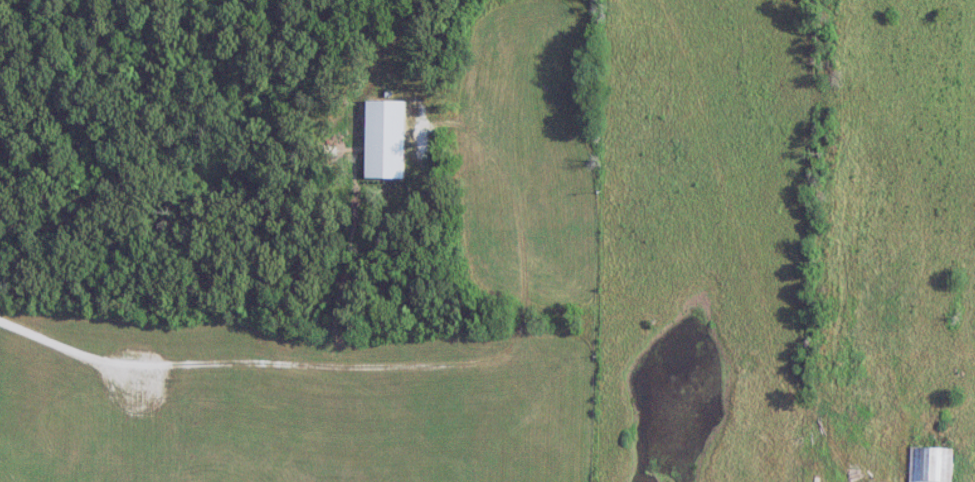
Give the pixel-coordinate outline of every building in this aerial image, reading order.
[(953,449),(911,448),(910,481),(953,481),(953,449)]
